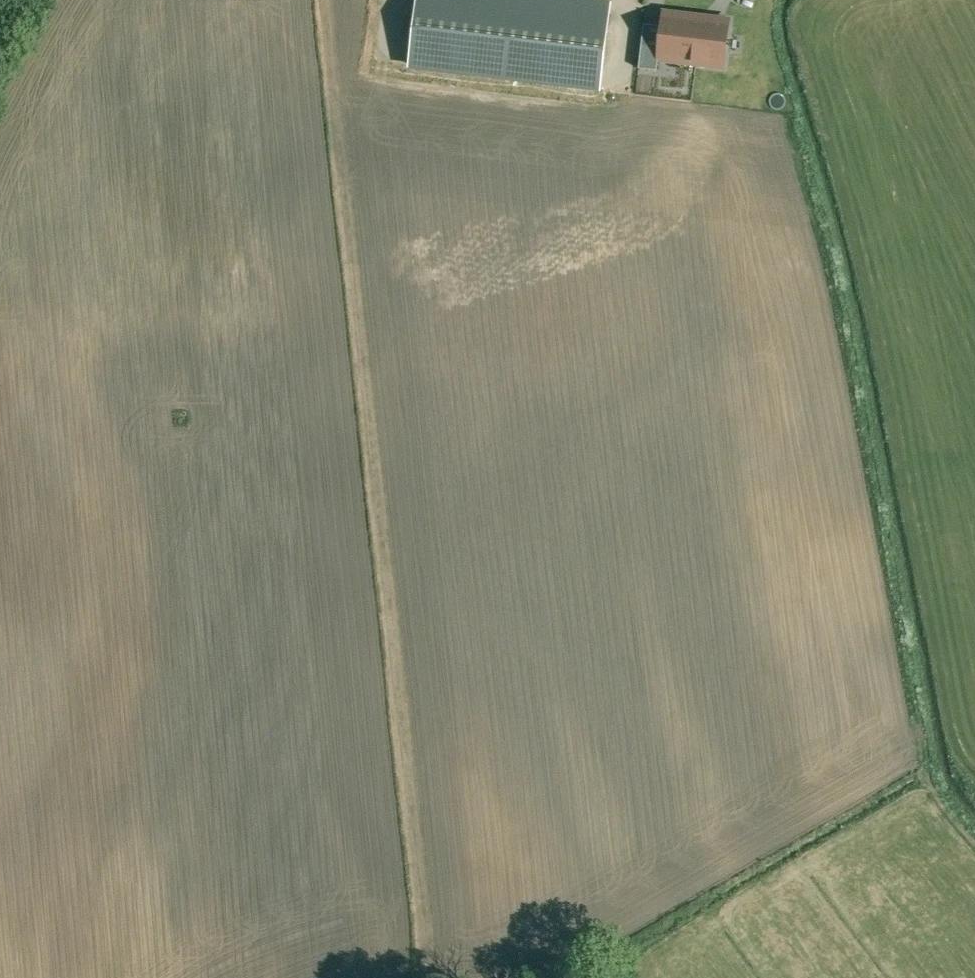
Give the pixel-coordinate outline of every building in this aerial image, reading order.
[(413,64),(603,85),(612,2),(592,0),(420,0),(413,64)] [(636,66),(654,68),(656,57),(723,64),(728,16),(660,9),(657,44),(639,42),(636,66)]
